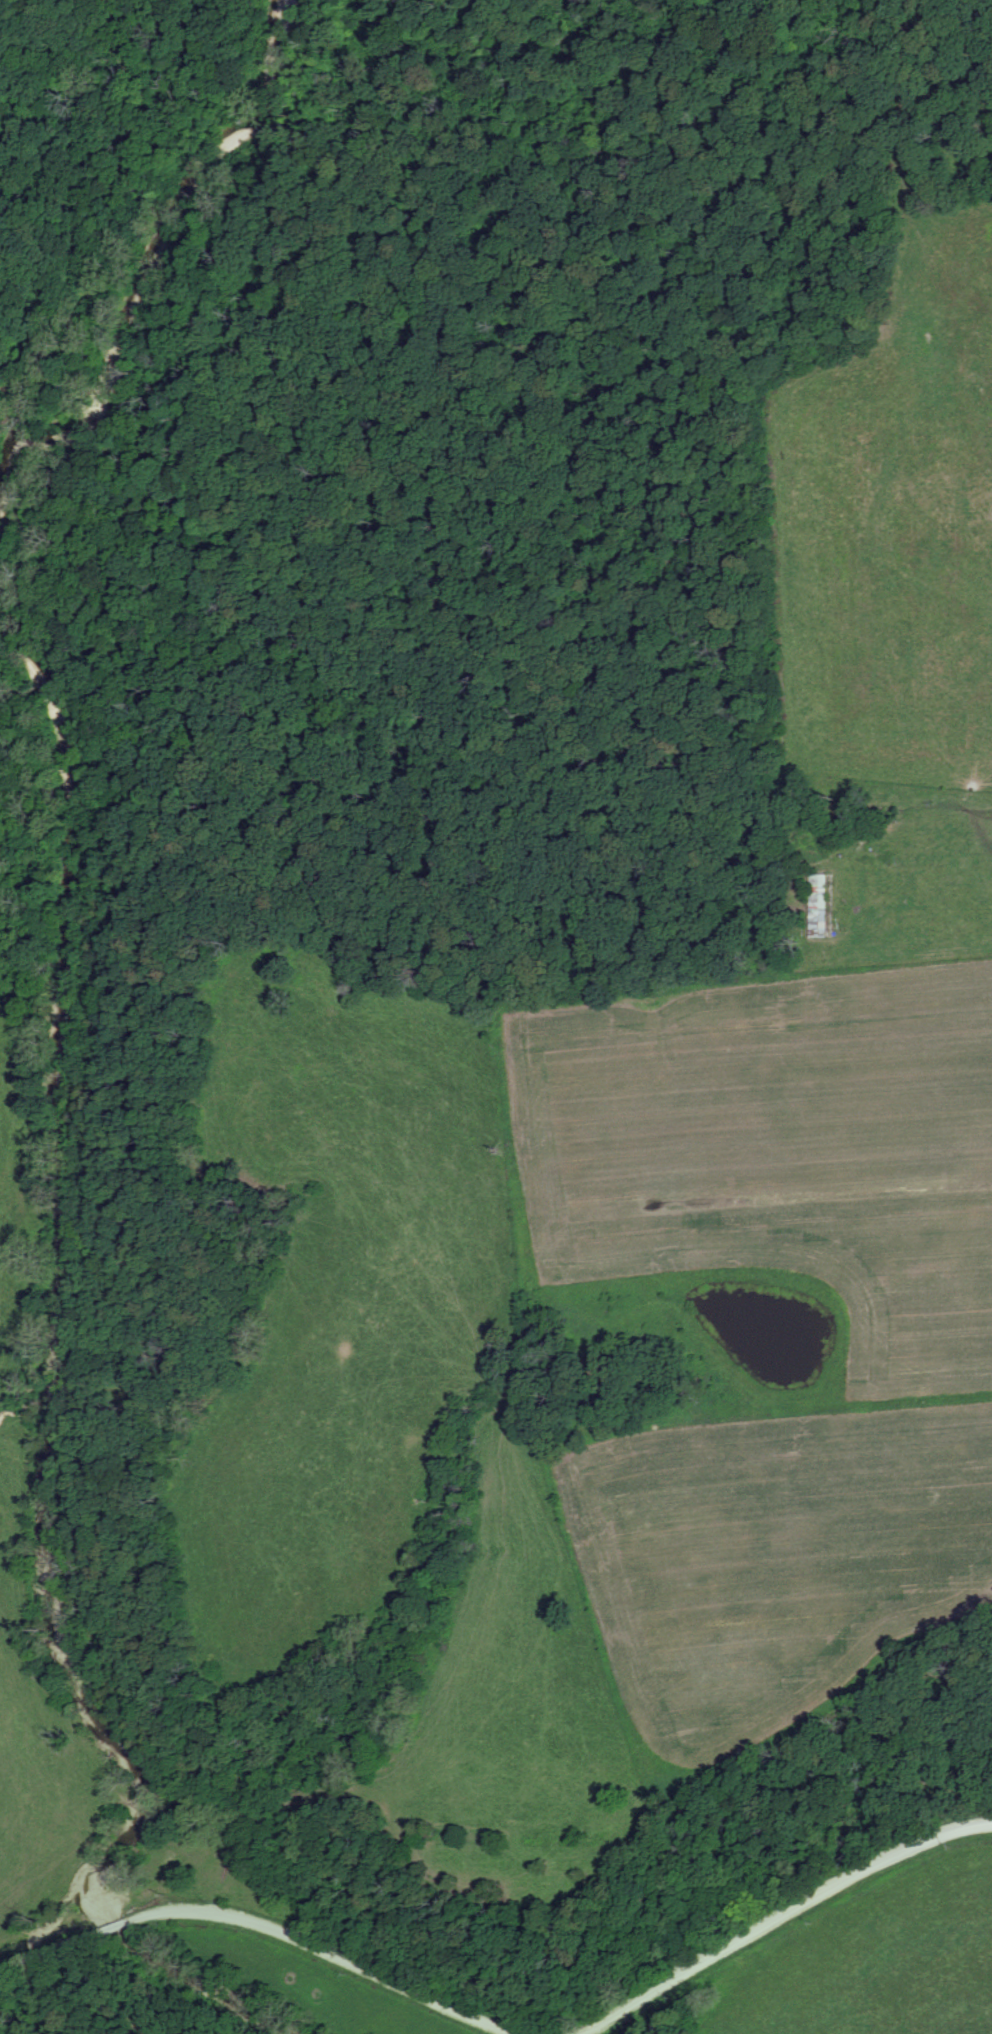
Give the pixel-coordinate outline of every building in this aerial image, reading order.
[(830,874),(809,874),(809,939),(830,939),(830,874)]
